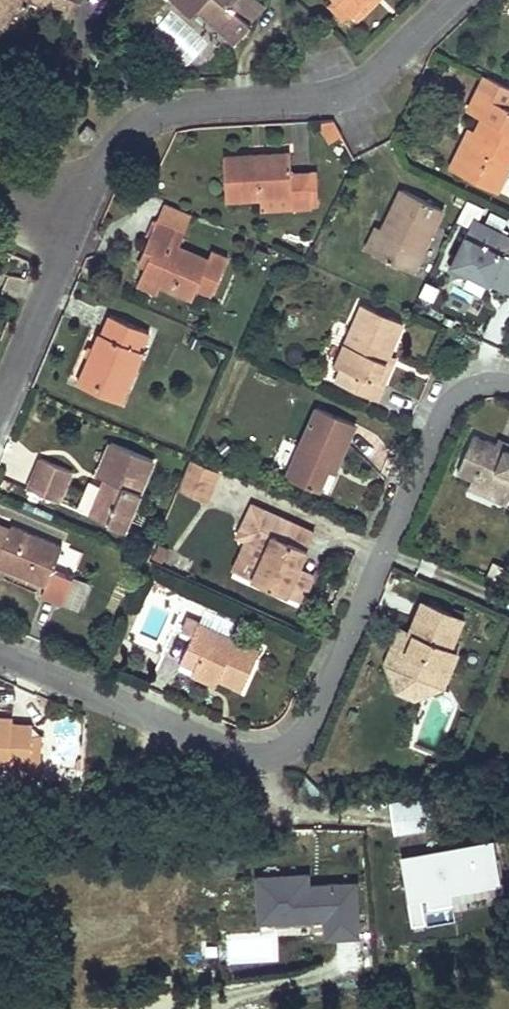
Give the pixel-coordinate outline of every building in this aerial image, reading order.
[(10,20),(14,12),(26,7),(29,0),(0,0),(0,15),(10,20)] [(72,15),(79,0),(39,0),(72,15)] [(191,16),(198,9),(236,42),(251,24),(249,22),(264,4),(260,0),(174,0),(191,16)] [(353,16),(368,0),(337,0),(353,16)] [(353,16),(359,21),(380,0),(368,0),(353,16)] [(10,20),(0,15),(0,28),(5,30),(10,20)] [(457,171),(497,191),(508,167),(508,107),(479,92),(470,112),(483,118),(475,134),(457,171)] [(330,142),(342,135),(334,120),(322,120),(323,128),(330,142)] [(87,125),(78,137),(87,144),(96,132),(87,125)] [(450,167),(457,171),(475,134),(468,130),(450,167)] [(292,197),(292,207),(312,206),(310,173),(291,174),(290,153),(224,156),(226,200),(261,198),(292,197)] [(386,230),(375,252),(412,271),(443,209),(403,189),(383,229),(386,230)] [(261,209),(292,207),(292,197),(261,198),(261,209)] [(167,204),(161,221),(185,231),(192,215),(167,204)] [(474,219),(449,268),(466,277),(469,271),(508,291),(508,256),(495,249),(503,233),(474,219)] [(157,239),(146,264),(141,275),(160,284),(192,298),(195,289),(211,296),(228,258),(212,251),(207,260),(178,247),(185,231),(161,221),(158,220),(150,236),(157,239)] [(366,248),(375,252),(386,230),(383,229),(377,226),(366,248)] [(139,261),(146,264),(157,239),(150,236),(139,261)] [(257,247),(254,256),(265,261),(269,253),(257,247)] [(155,294),(160,284),(141,275),(136,286),(155,294)] [(378,381),(390,355),(404,322),(362,304),(336,364),(342,367),(336,381),(377,400),(384,384),(378,381)] [(102,333),(100,332),(78,382),(122,402),(144,351),(142,350),(149,332),(110,314),(102,333)] [(396,357),(390,355),(378,381),(384,384),(396,357)] [(333,460),(339,463),(356,424),(316,407),(285,476),(319,491),(329,470),(333,460)] [(508,494),(508,449),(498,444),(475,434),(458,472),(473,478),(508,494)] [(498,444),(508,449),(508,442),(501,439),(498,444)] [(107,486),(104,485),(91,515),(124,528),(153,459),(111,442),(97,475),(106,479),(109,480),(107,486)] [(220,471),(192,458),(180,489),(207,500),(220,471)] [(72,472),(42,459),(29,489),(60,501),(72,472)] [(335,473),(339,463),(333,460),(329,470),(335,473)] [(508,500),(508,494),(473,478),(469,488),(507,504),(508,500)] [(266,547),(252,577),(302,600),(310,584),(294,577),(299,566),(308,546),(289,538),(296,523),(253,504),(243,527),(248,538),(266,547)] [(315,532),(296,523),(289,538),(308,546),(315,532)] [(12,524),(10,528),(0,524),(0,566),(46,585),(42,595),(76,609),(87,582),(53,569),(63,545),(12,524)] [(234,569),(252,577),(266,547),(248,538),(234,569)] [(169,549),(158,544),(152,557),(163,563),(169,549)] [(183,555),(176,569),(187,574),(193,560),(183,555)] [(315,573),(299,566),(294,577),(310,584),(315,573)] [(448,649),(451,650),(464,618),(422,601),(410,632),(409,633),(395,639),(385,663),(392,678),(420,690),(434,683),(448,649)] [(202,620),(227,627),(231,614),(206,606),(202,620)] [(218,675),(217,678),(241,690),(260,648),(187,616),(181,629),(193,635),(181,662),(195,668),(196,665),(218,675)] [(400,627),(395,639),(409,633),(410,632),(400,627)] [(457,652),(451,650),(448,649),(434,683),(420,690),(392,678),(396,689),(415,697),(444,685),(457,652)] [(214,684),(217,678),(218,675),(196,665),(195,668),(192,674),(214,684)] [(31,734),(32,725),(11,724),(0,723),(0,761),(9,762),(29,763),(31,734)] [(42,735),(31,734),(29,763),(9,762),(8,781),(33,783),(40,777),(42,735)] [(427,801),(390,806),(394,837),(431,832),(427,801)] [(490,840),(402,854),(412,918),(424,916),(420,890),(496,878),(490,840)] [(257,873),(260,912),(325,908),(326,931),(359,929),(355,878),(312,881),(311,870),(257,873)]
